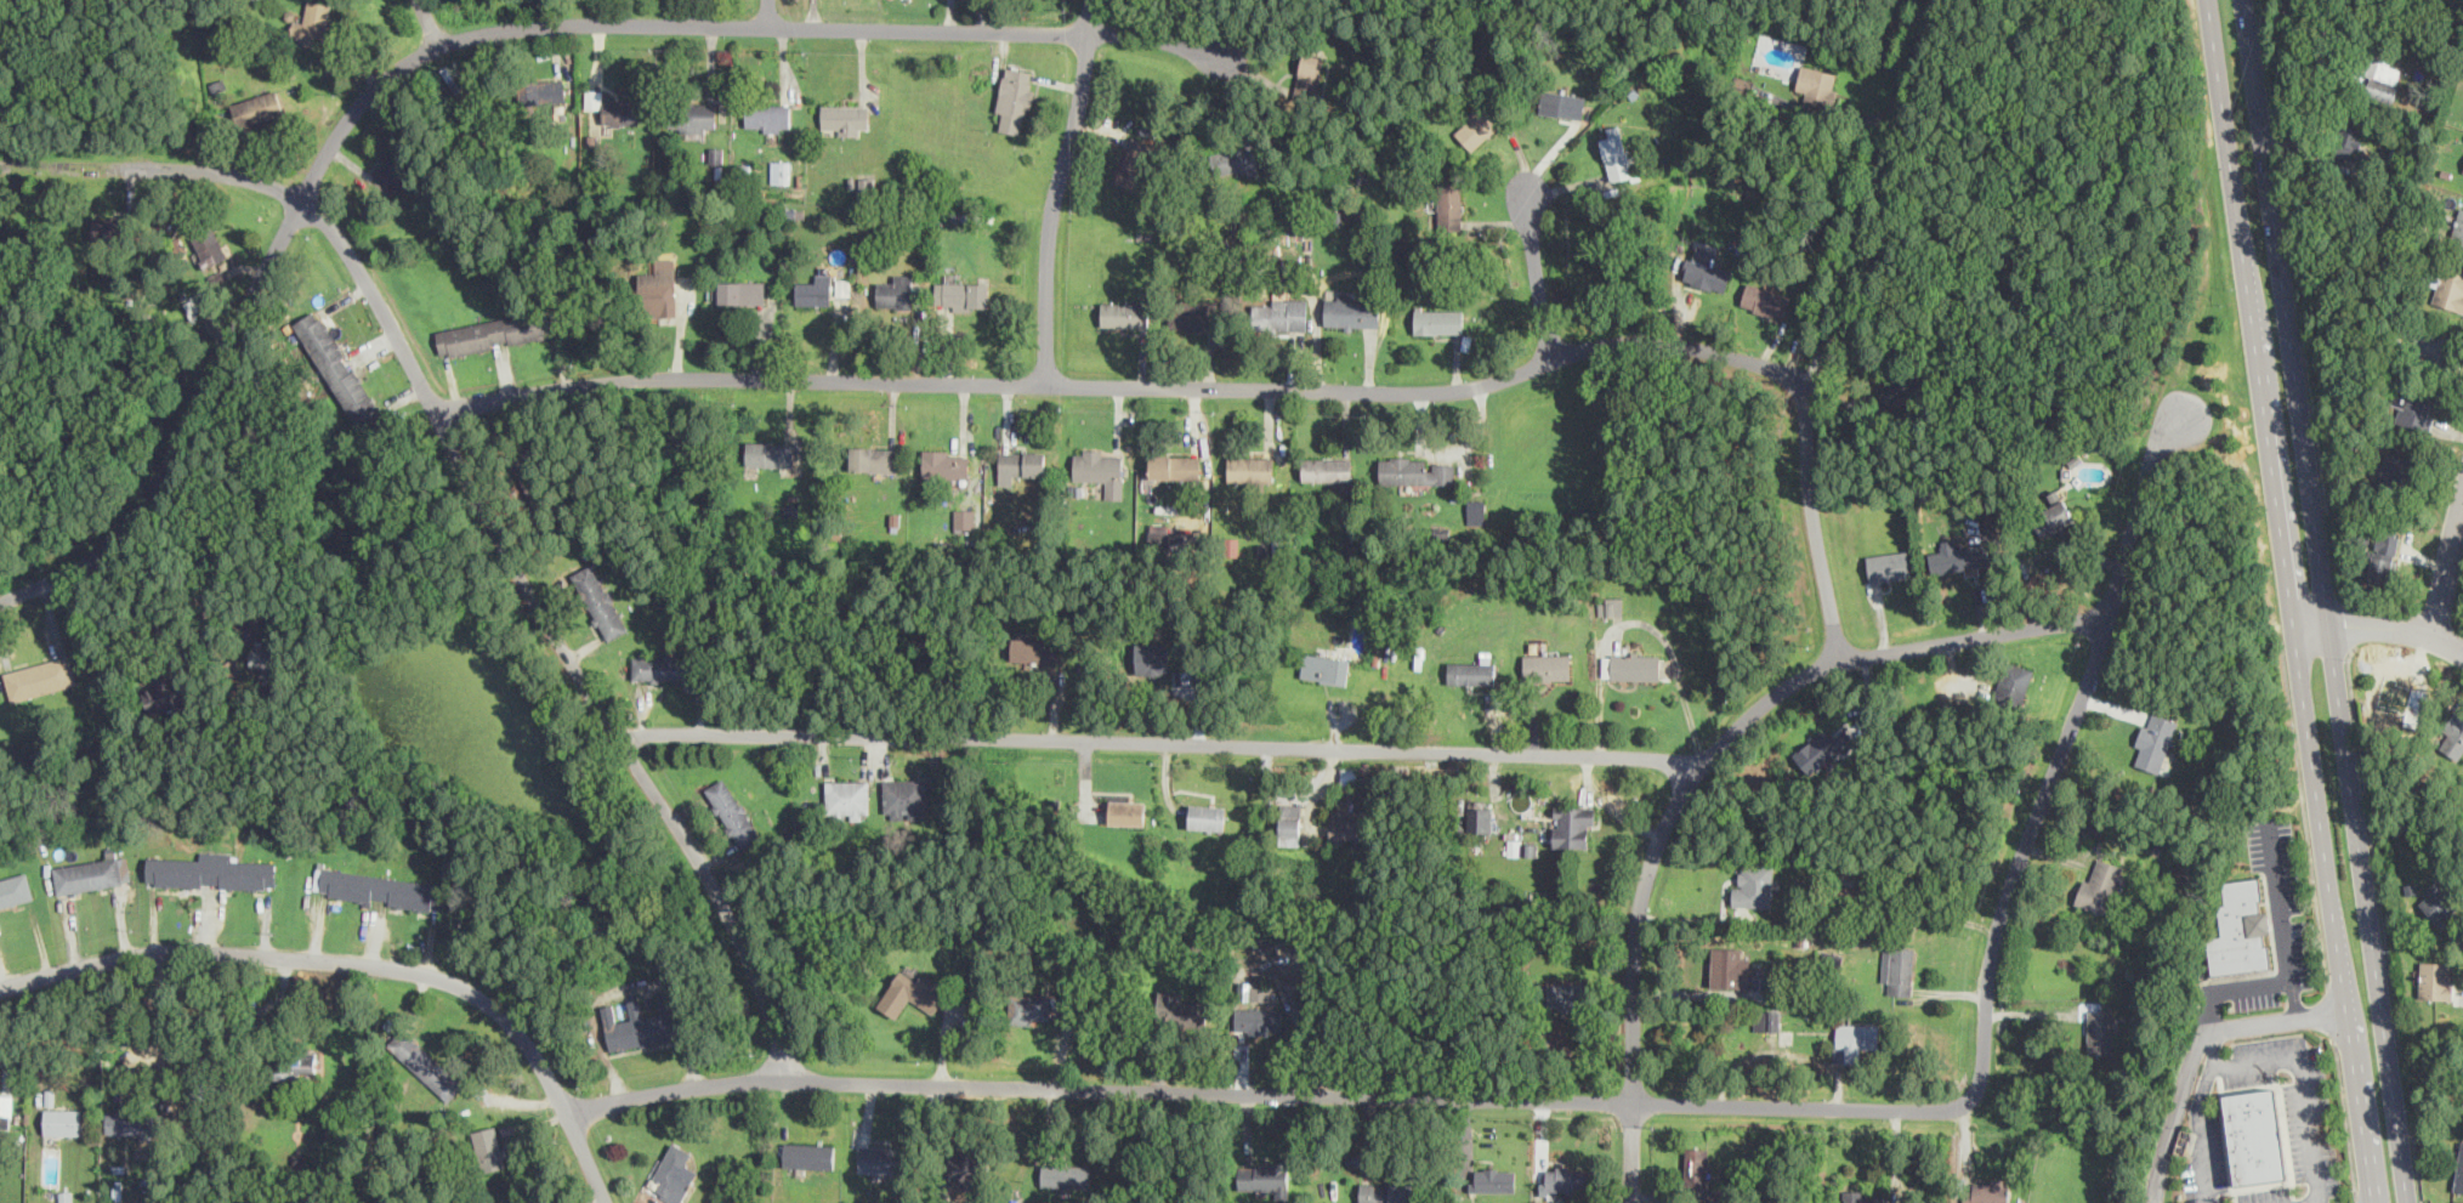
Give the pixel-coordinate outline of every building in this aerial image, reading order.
[(331,2),(317,0),(309,0),(305,22),(294,19),(289,41),(324,49),(331,2)] [(2401,67),(2390,64),(2394,46),(2371,41),(2360,95),(2395,102),(2401,67)] [(1320,106),(1329,58),(1304,53),(1294,101),(1320,106)] [(1022,134),(1038,72),(1009,64),(993,126),(1022,134)] [(1805,104),(1832,110),(1841,74),(1801,64),(1795,89),(1807,92),(1805,104)] [(564,103),(564,79),(521,80),(521,103),(564,103)] [(284,114),(277,89),(231,102),(239,127),(284,114)] [(639,100),(602,100),(603,90),(586,89),(586,109),(602,109),(602,124),(639,125),(639,100)] [(1539,112),(1583,118),(1587,96),(1543,89),(1539,112)] [(1453,131),(1472,151),(1503,120),(1483,101),(1453,131)] [(717,130),(717,102),(680,102),(680,130),(717,130)] [(790,103),(747,103),(747,130),(790,130),(790,103)] [(869,134),(869,104),(822,104),(822,134),(869,134)] [(2331,152),(2354,160),(2367,125),(2344,117),(2331,152)] [(1599,135),(1612,182),(1634,176),(1621,129),(1599,135)] [(1118,185),(1142,189),(1152,140),(1128,135),(1118,185)] [(1218,178),(1260,169),(1254,143),(1211,152),(1218,178)] [(419,165),(398,146),(373,172),(393,192),(419,165)] [(771,181),(790,181),(790,160),(771,160),(771,181)] [(1462,182),(1437,182),(1437,226),(1462,226),(1462,182)] [(2458,205),(2450,243),(2462,246),(2462,206),(2458,205)] [(131,216),(93,216),(93,243),(131,243),(131,216)] [(191,239),(208,268),(229,256),(212,227),(191,239)] [(1732,263),(1687,254),(1681,282),(1726,291),(1732,263)] [(640,297),(676,297),(676,260),(656,260),(656,272),(640,272),(640,297)] [(2450,265),(2446,273),(2438,269),(2428,301),(2462,312),(2462,269),(2450,265)] [(913,273),(890,273),(890,284),(876,284),(876,307),(913,307),(913,273)] [(766,280),(714,280),(714,303),(766,303),(766,280)] [(830,303),(830,280),(796,280),(796,303),(830,303)] [(991,280),(936,280),(936,310),(991,310),(991,280)] [(1783,319),(1792,296),(1748,282),(1741,305),(1783,319)] [(1380,327),(1379,297),(1324,297),(1326,327),(1380,327)] [(1306,299),(1256,299),(1256,328),(1306,328),(1306,299)] [(1170,328),(1218,328),(1218,300),(1170,300),(1170,328)] [(1147,301),(1101,301),(1101,325),(1147,325),(1147,301)] [(296,320),(356,430),(380,416),(320,307),(296,320)] [(1415,334),(1463,334),(1463,307),(1415,307),(1415,334)] [(436,328),(441,354),(552,336),(549,310),(436,328)] [(2412,354),(2447,365),(2456,337),(2419,327),(2412,354)] [(2399,405),(2394,424),(2428,433),(2439,393),(2402,384),(2396,405),(2399,405)] [(794,441),(748,441),(748,465),(794,465),(794,441)] [(897,447),(851,446),(851,470),(897,470),(897,447)] [(2408,489),(2417,456),(2387,449),(2378,481),(2408,489)] [(924,477),(969,477),(969,450),(924,450),(924,477)] [(1040,450),(1000,450),(1000,475),(1040,475),(1040,450)] [(1073,481),(1106,482),(1106,498),(1123,499),(1124,453),(1074,450),(1073,481)] [(1150,454),(1150,477),(1199,477),(1199,454),(1150,454)] [(1273,481),(1273,456),(1228,456),(1228,481),(1273,481)] [(1352,458),(1303,458),(1303,481),(1352,481),(1352,458)] [(1380,482),(1455,482),(1455,458),(1380,458),(1380,482)] [(2045,493),(2053,528),(2073,523),(2065,488),(2045,493)] [(974,528),(974,509),(955,509),(955,528),(974,528)] [(1170,523),(1150,523),(1150,539),(1170,539),(1170,523)] [(2400,533),(2377,529),(2368,577),(2390,581),(2400,533)] [(1933,574),(1992,564),(1988,543),(1929,552),(1933,574)] [(1869,581),(1912,577),(1909,550),(1867,555),(1869,581)] [(572,573),(606,640),(628,629),(594,562),(572,573)] [(1622,613),(1622,597),(1600,597),(1600,613),(1622,613)] [(1062,637),(1012,637),(1012,660),(1062,660),(1062,637)] [(1169,642),(1136,642),(1136,673),(1169,673),(1169,642)] [(1347,682),(1350,657),(1304,652),(1301,677),(1347,682)] [(1448,682),(1494,682),(1494,652),(1482,652),(1482,662),(1448,662),(1448,682)] [(1661,679),(1661,652),(1605,652),(1605,679),(1661,679)] [(1572,653),(1523,653),(1523,679),(1572,679),(1572,653)] [(4,673),(12,700),(78,683),(70,654),(4,673)] [(634,679),(694,679),(694,654),(634,654),(634,679)] [(2033,668),(2005,660),(1996,697),(2024,704),(2033,668)] [(154,677),(157,687),(144,691),(151,715),(198,700),(187,666),(154,677)] [(2459,760),(2462,753),(2462,713),(2456,709),(2441,732),(2450,737),(2441,749),(2459,760)] [(2160,772),(2175,719),(2147,710),(2133,764),(2160,772)] [(1827,728),(1793,755),(1810,777),(1857,739),(1848,726),(1833,737),(1827,728)] [(1343,784),(1357,784),(1357,767),(1343,767),(1343,784)] [(706,787),(740,850),(761,839),(727,776),(706,787)] [(926,778),(884,778),(884,817),(926,817),(926,778)] [(869,779),(827,779),(827,819),(869,818),(869,779)] [(1301,845),(1301,791),(1279,791),(1279,845),(1301,845)] [(1146,823),(1146,799),(1110,799),(1110,823),(1146,823)] [(1492,832),(1492,802),(1468,802),(1468,832),(1492,832)] [(1226,805),(1190,804),(1190,829),(1226,829),(1226,805)] [(1595,824),(1595,805),(1554,805),(1554,846),(1589,846),(1589,824),(1595,824)] [(1330,810),(1330,844),(1368,844),(1368,810),(1330,810)] [(1523,853),(1523,839),(1509,839),(1509,853),(1523,853)] [(1537,845),(1527,842),(1525,853),(1536,855),(1537,845)] [(276,887),(276,862),(232,861),(232,851),(200,851),(200,858),(148,857),(147,885),(276,887)] [(58,892),(124,883),(119,856),(53,866),(58,892)] [(2077,904),(2110,914),(2126,866),(2093,856),(2077,904)] [(1774,907),(1774,866),(1736,866),(1736,907),(1774,907)] [(442,910),(446,883),(323,867),(319,896),(442,910)] [(34,898),(28,872),(0,879),(0,907),(34,898)] [(2209,974),(2271,967),(2261,876),(2221,881),(2224,904),(2217,904),(2219,936),(2206,937),(2209,974)] [(2442,930),(2462,910),(2462,897),(2447,879),(2419,903),(2442,930)] [(1913,993),(1914,946),(1884,946),(1883,993),(1913,993)] [(1749,988),(1749,948),(1712,948),(1712,988),(1749,988)] [(2452,998),(2452,961),(2419,961),(2419,998),(2452,998)] [(933,1012),(947,989),(921,975),(919,978),(901,969),(878,1005),(897,1017),(909,997),(933,1012)] [(1590,984),(1548,984),(1548,1008),(1590,1008),(1590,984)] [(602,1005),(611,1050),(681,1038),(672,991),(658,994),(662,1012),(643,1016),(640,998),(628,1000),(631,1018),(617,1021),(613,1003),(602,1005)] [(1171,1001),(1171,991),(1157,991),(1157,1023),(1207,1023),(1207,1001),(1171,1001)] [(1009,1022),(1052,1022),(1052,993),(1009,993),(1009,1022)] [(1283,1033),(1283,1009),(1236,1009),(1236,1033),(1283,1033)] [(1780,1029),(1780,1009),(1755,1009),(1755,1029),(1780,1029)] [(2113,1009),(2087,1009),(2087,1052),(2113,1052),(2113,1009)] [(1861,1061),(1861,1048),(1879,1048),(1879,1023),(1835,1023),(1835,1061),(1861,1061)] [(448,1103),(465,1085),(404,1027),(387,1045),(448,1103)] [(317,1050),(274,1050),(274,1078),(317,1078),(317,1050)] [(2277,1089),(2224,1094),(2234,1185),(2286,1180),(2277,1089)] [(8,1105),(0,1105),(0,1129),(8,1129),(8,1105)] [(81,1108),(45,1108),(45,1134),(81,1134),(81,1108)] [(153,1134),(153,1110),(107,1110),(107,1134),(153,1134)] [(482,1171),(506,1165),(495,1125),(472,1131),(482,1171)] [(2462,1191),(2462,1140),(2461,1140),(2455,1190),(2462,1191)] [(671,1142),(651,1191),(678,1202),(684,1202),(699,1169),(688,1165),(694,1152),(671,1142)] [(785,1142),(784,1167),(833,1169),(834,1144),(785,1142)] [(859,1171),(908,1171),(908,1146),(859,1146),(859,1171)] [(1685,1185),(1708,1185),(1708,1146),(1685,1146),(1685,1185)] [(950,1152),(950,1181),(982,1181),(982,1152),(950,1152)] [(1090,1163),(1043,1163),(1043,1186),(1090,1186),(1090,1163)] [(1277,1197),(1289,1197),(1289,1163),(1239,1163),(1239,1188),(1277,1188),(1277,1197)] [(1587,1193),(1587,1165),(1540,1165),(1540,1193),(1587,1193)] [(1476,1190),(1515,1190),(1515,1169),(1476,1169),(1476,1190)] [(1976,1178),(1976,1186),(1963,1186),(1963,1202),(2009,1202),(2009,1178),(1976,1178)] [(1413,1182),(1360,1182),(1360,1202),(1413,1202),(1413,1182)] [(1844,1202),(1885,1202),(1885,1190),(1844,1190),(1844,1202)]
